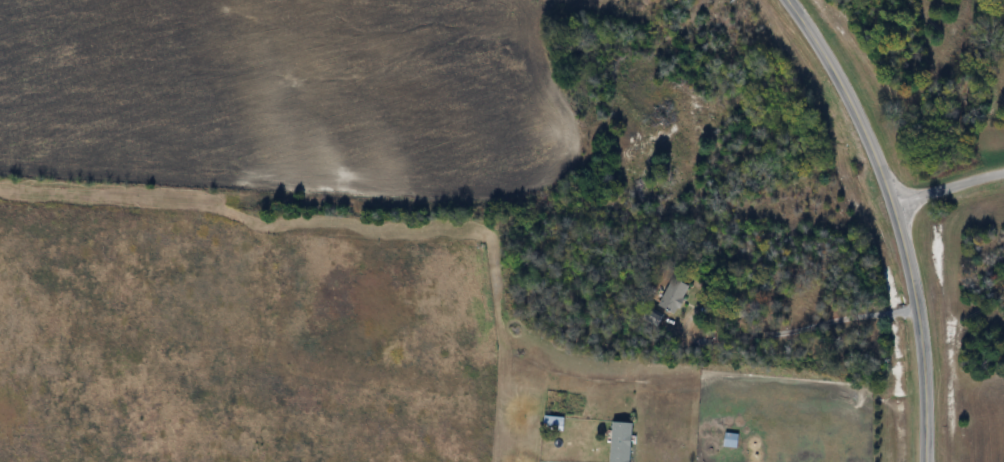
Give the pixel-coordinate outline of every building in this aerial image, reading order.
[(657,305),(674,316),(692,289),(675,278),(657,305)] [(565,418),(544,418),(544,432),(565,432),(565,418)] [(614,423),(612,461),(633,461),(634,424),(614,423)]
